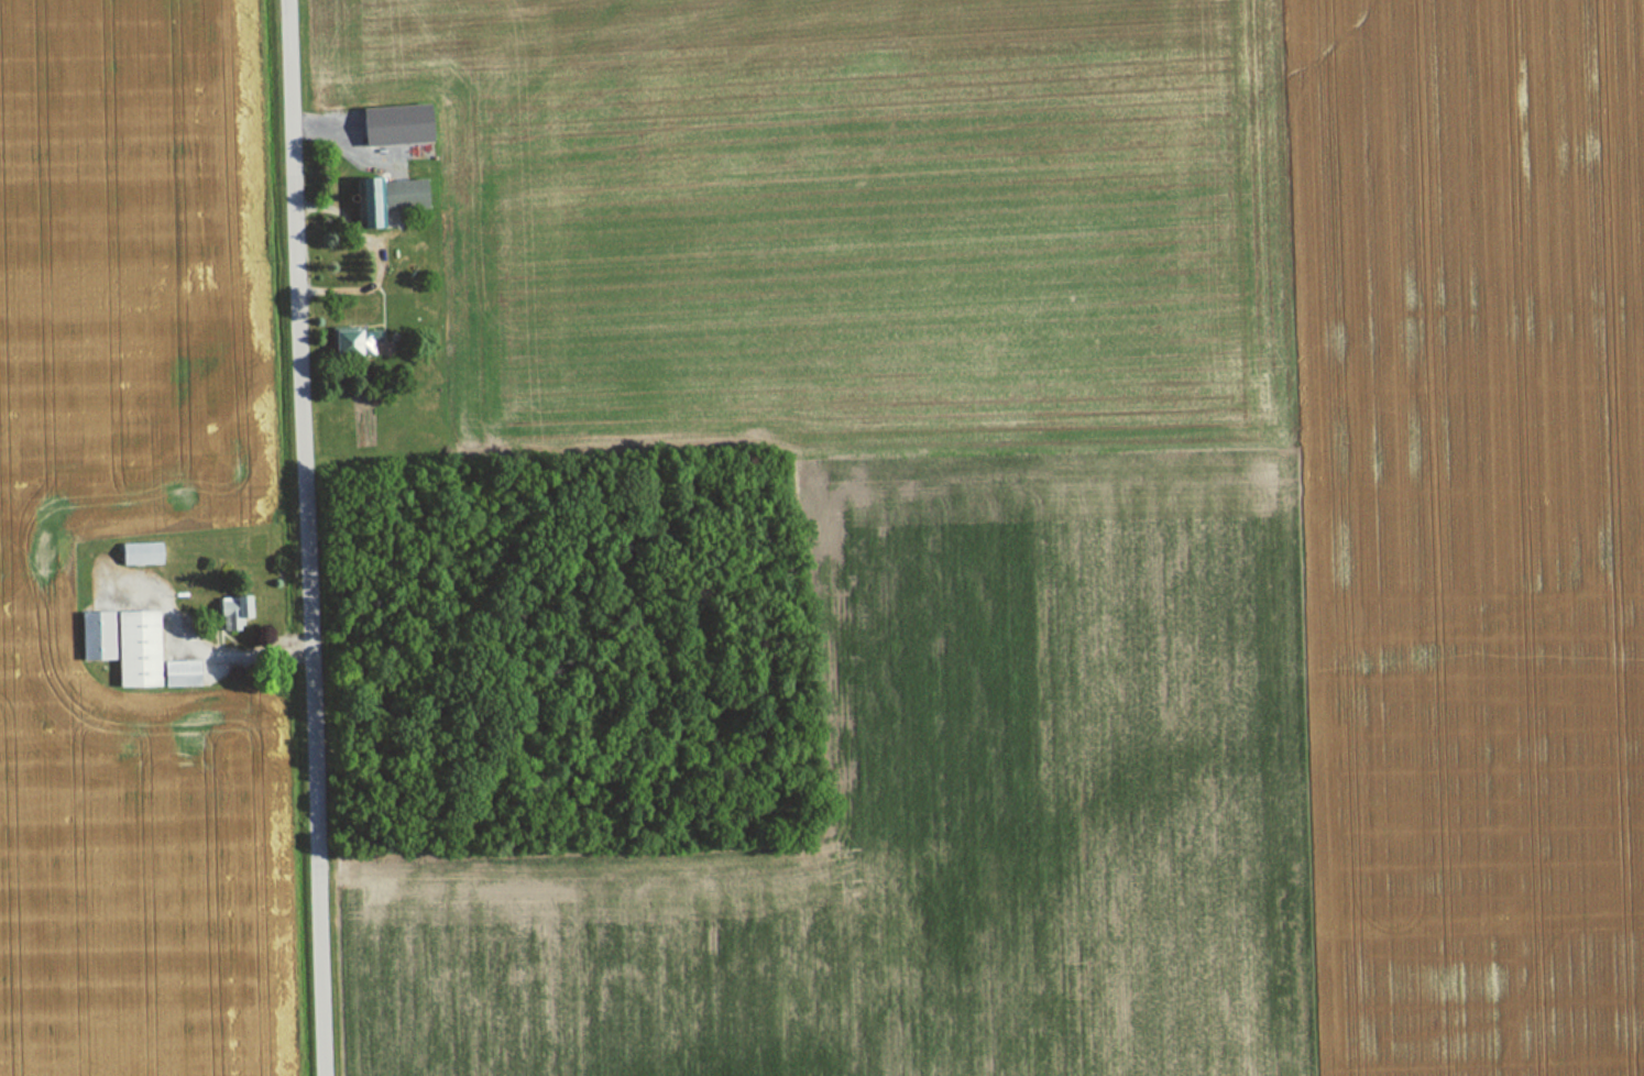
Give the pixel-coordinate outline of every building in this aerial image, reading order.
[(352,107),(354,145),(427,142),(426,104),(352,107)] [(349,179),(349,228),(375,227),(375,210),(424,209),(424,178),(349,179)] [(324,332),(326,359),(388,356),(387,342),(373,342),(372,330),(324,332)] [(158,542),(114,543),(114,565),(159,564),(158,542)] [(246,597),(211,598),(212,620),(220,620),(220,630),(238,629),(237,618),(247,618),(246,597)] [(73,612),(74,661),(111,660),(111,687),(156,686),(156,687),(196,686),(196,661),(152,662),(151,626),(156,626),(155,611),(73,612)]
